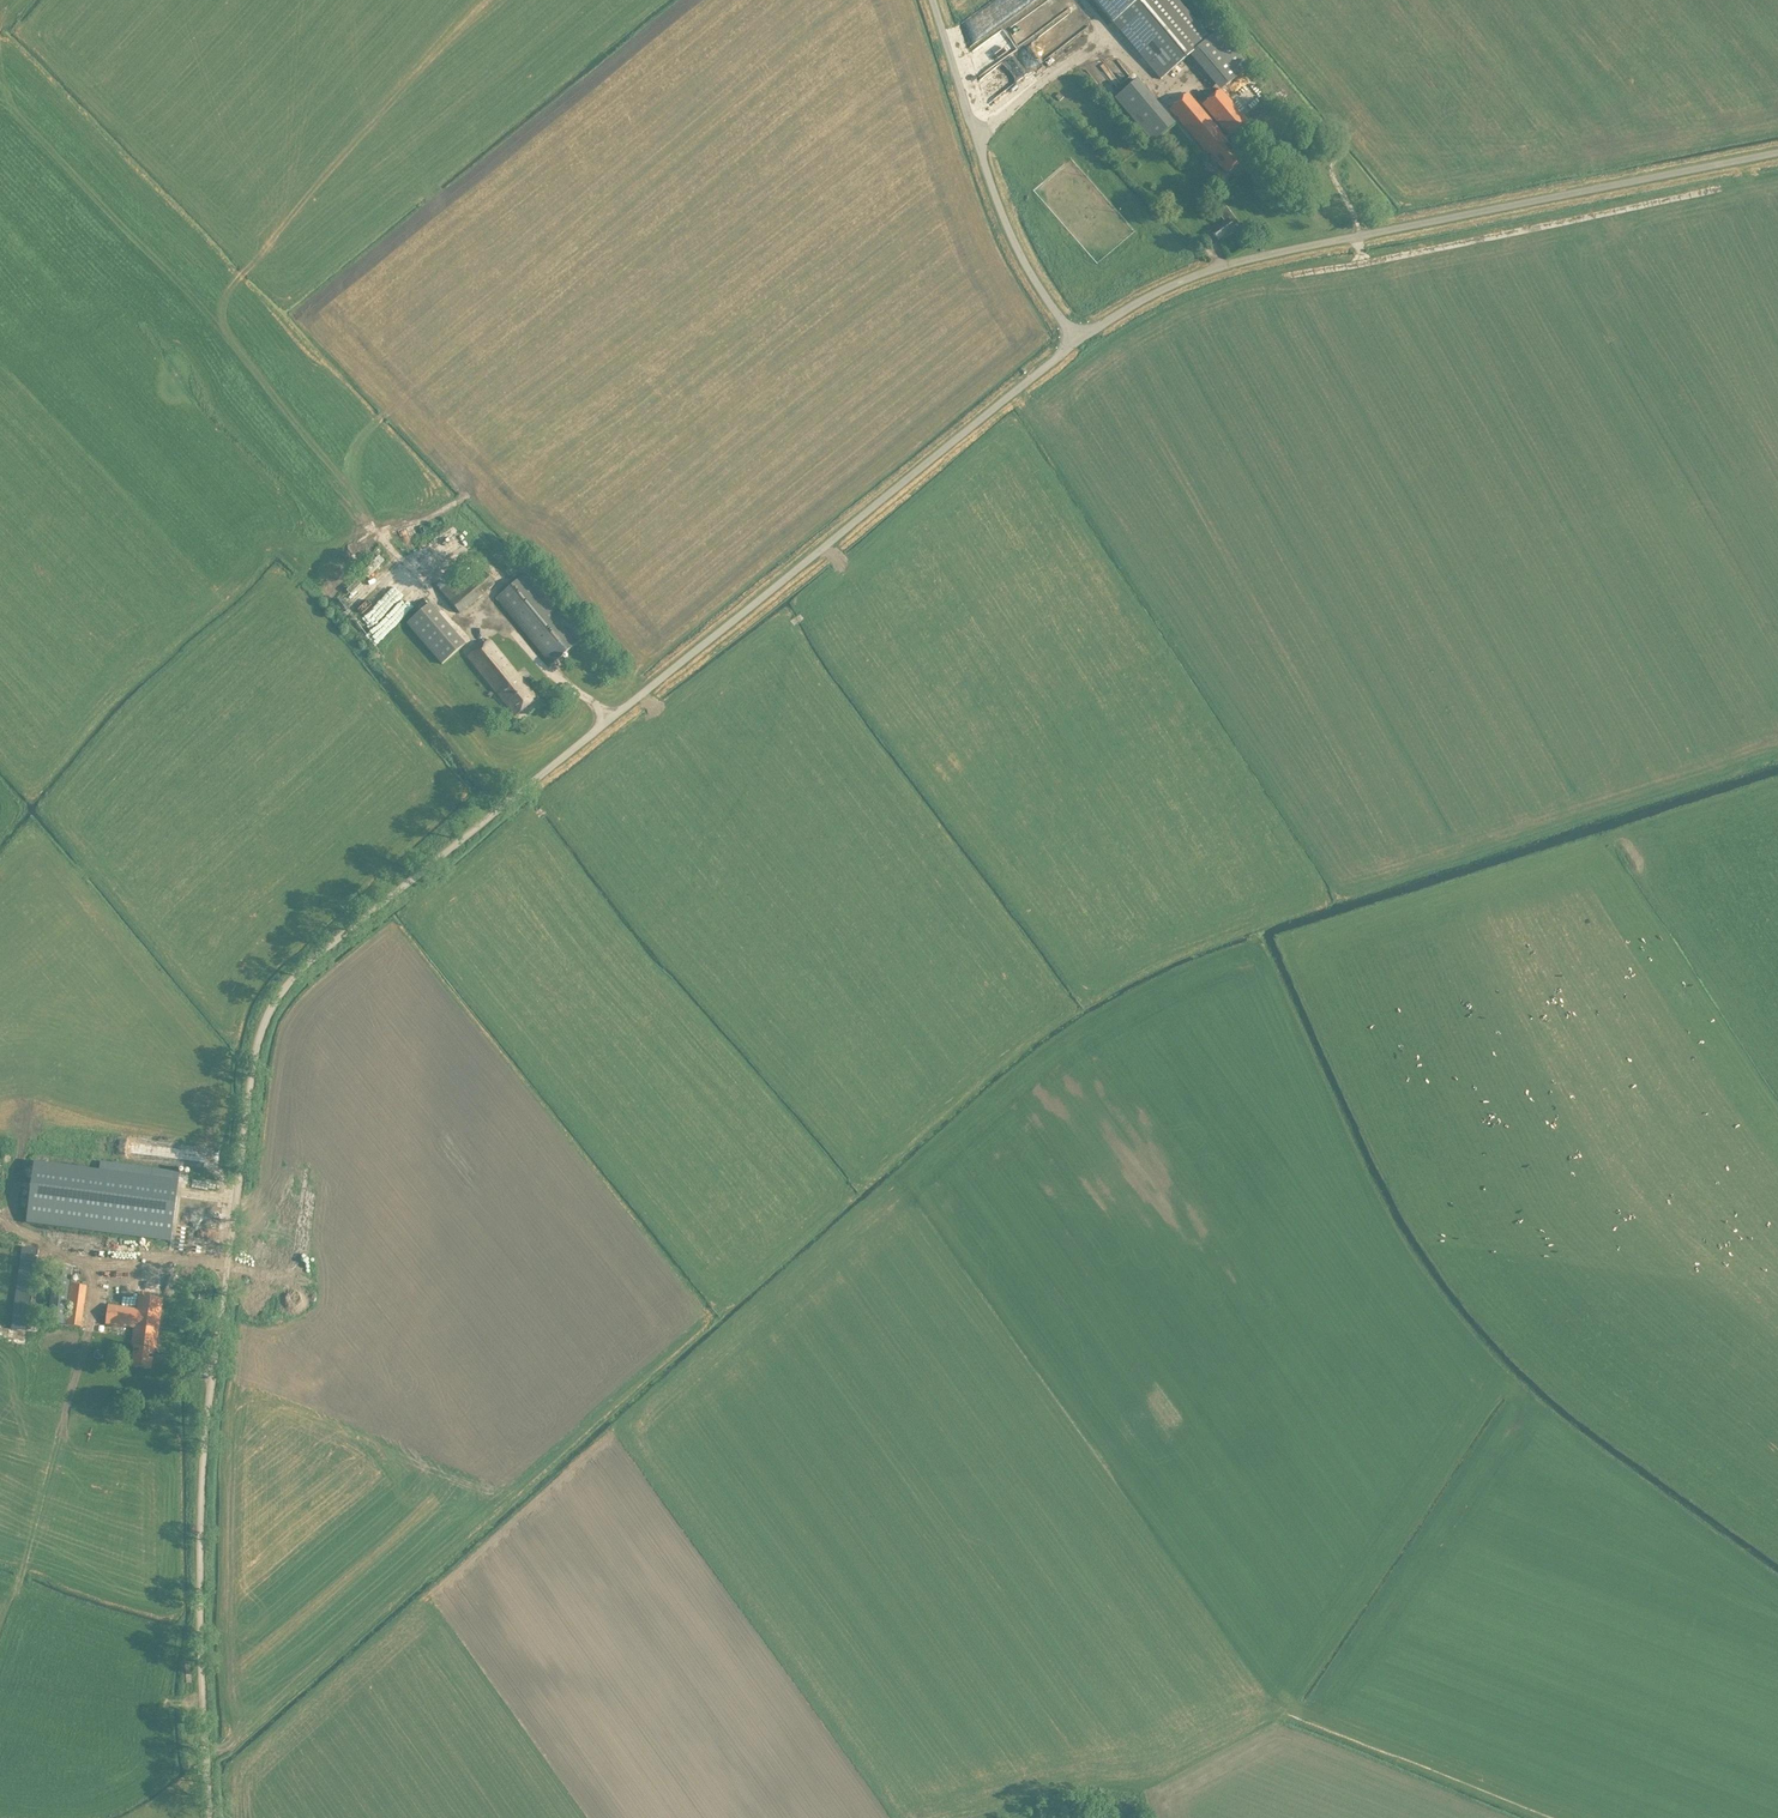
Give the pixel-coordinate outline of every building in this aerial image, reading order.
[(1179,0),(1095,0),(1111,19),(1159,77),(1189,52),(1218,86),(1200,101),(1223,127),(1220,130),(1186,90),(1168,105),(1206,151),(1208,149),(1225,170),(1240,157),(1224,137),(1246,118),(1219,86),(1246,64),(1215,27),(1207,34),(1179,0)] [(1033,57),(1084,21),(1076,9),(1024,44),(1033,57)] [(1007,23),(1015,38),(1029,30),(1020,15),(1007,23)] [(1091,60),(1102,83),(1117,76),(1114,69),(1119,66),(1111,50),(1091,60)] [(1113,96),(1150,140),(1173,121),(1136,77),(1113,96)] [(983,80),(985,91),(996,89),(994,78),(983,80)] [(1627,210),(1639,208),(1637,200),(1626,203),(1627,210)] [(1236,220),(1224,204),(1216,210),(1222,218),(1210,227),(1216,237),(1232,225),(1231,224),(1236,220)] [(411,542),(403,524),(389,530),(394,542),(401,539),(404,546),(411,542)] [(455,526),(422,548),(431,561),(464,539),(455,526)] [(457,574),(452,578),(447,572),(435,582),(458,611),(493,582),(479,564),(461,579),(457,574)] [(350,610),(377,582),(364,570),(351,583),(350,582),(336,596),(350,610)] [(360,625),(399,586),(394,581),(398,577),(391,570),(348,614),(360,625)] [(579,637),(525,571),(495,596),(549,662),(579,637)] [(463,642),(428,601),(405,621),(440,662),(463,642)] [(534,696),(488,637),(467,653),(513,713),(534,696)] [(176,1179),(177,1170),(153,1167),(151,1176),(176,1179)] [(169,1236),(175,1194),(172,1194),(174,1184),(98,1174),(96,1184),(31,1175),(25,1217),(169,1236)] [(846,1191),(854,1185),(849,1179),(841,1185),(846,1191)] [(54,1264),(47,1315),(61,1317),(63,1301),(68,1302),(65,1322),(79,1324),(85,1284),(67,1281),(69,1266),(54,1264)] [(130,1364),(149,1366),(152,1346),(154,1347),(161,1297),(137,1293),(135,1306),(106,1302),(104,1321),(132,1325),(130,1343),(133,1344),(130,1364)] [(88,1305),(88,1314),(81,1314),(80,1333),(96,1334),(97,1305),(88,1305)]
